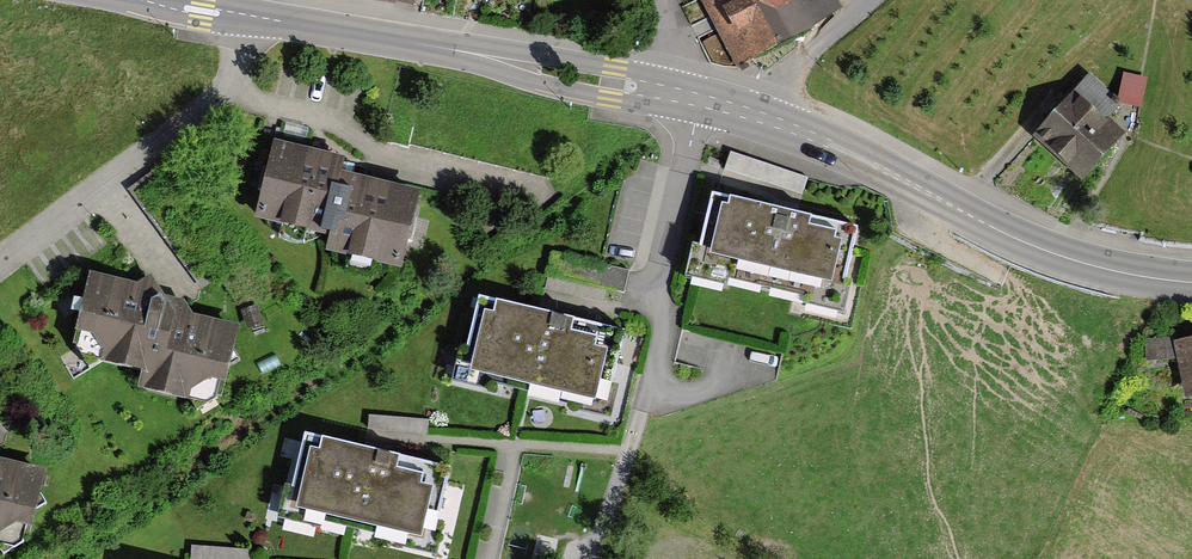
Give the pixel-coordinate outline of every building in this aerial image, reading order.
[(728,62),(802,28),(789,0),(700,0),(728,62)] [(1074,96),(1034,139),(1082,182),(1121,140),(1074,96)] [(370,157),(284,138),(268,211),(331,226),(326,246),(407,264),(425,186),(366,173),(370,157)] [(862,224),(717,191),(697,274),(842,308),(862,224)] [(183,293),(98,273),(81,347),(144,361),(139,381),(220,399),(238,322),(179,308),(183,293)] [(632,327),(487,294),(468,378),(613,411),(632,327)] [(1148,360),(1176,355),(1172,335),(1145,339),(1148,360)] [(1175,347),(1186,401),(1191,400),(1191,343),(1175,347)] [(454,466),(309,433),(289,516),(435,550),(454,466)] [(28,546),(46,468),(0,458),(0,540),(28,546)]
